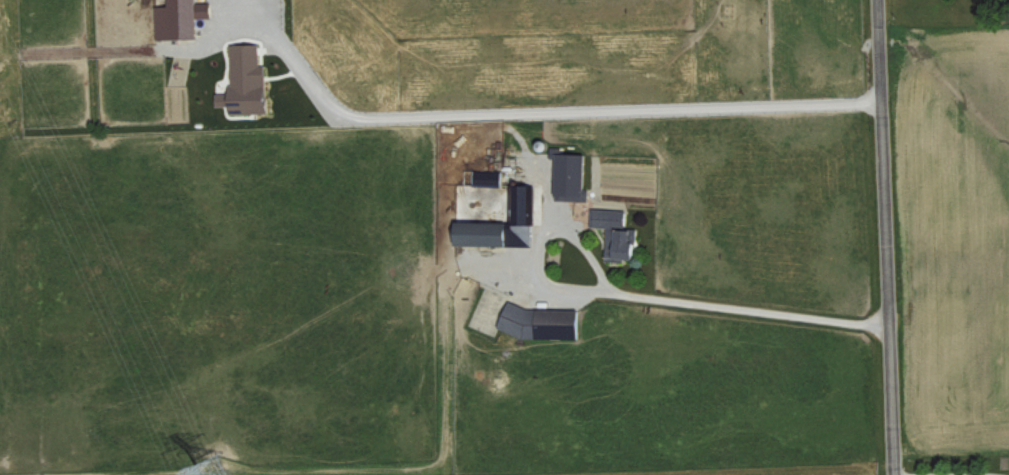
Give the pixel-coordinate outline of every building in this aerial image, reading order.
[(200,39),(200,18),(214,18),(214,3),(200,3),(200,0),(172,0),(172,6),(157,6),(158,40),(200,39)] [(269,113),(269,65),(262,65),(261,44),(232,45),(233,93),(218,93),(218,106),(232,106),(232,114),(269,113)] [(534,186),(517,185),(516,223),(457,222),(457,246),(533,247),(534,186)] [(629,210),(593,209),(592,227),(608,228),(607,261),(638,262),(639,229),(628,229),(629,210)] [(582,309),(505,307),(504,336),(581,338),(582,309)]
